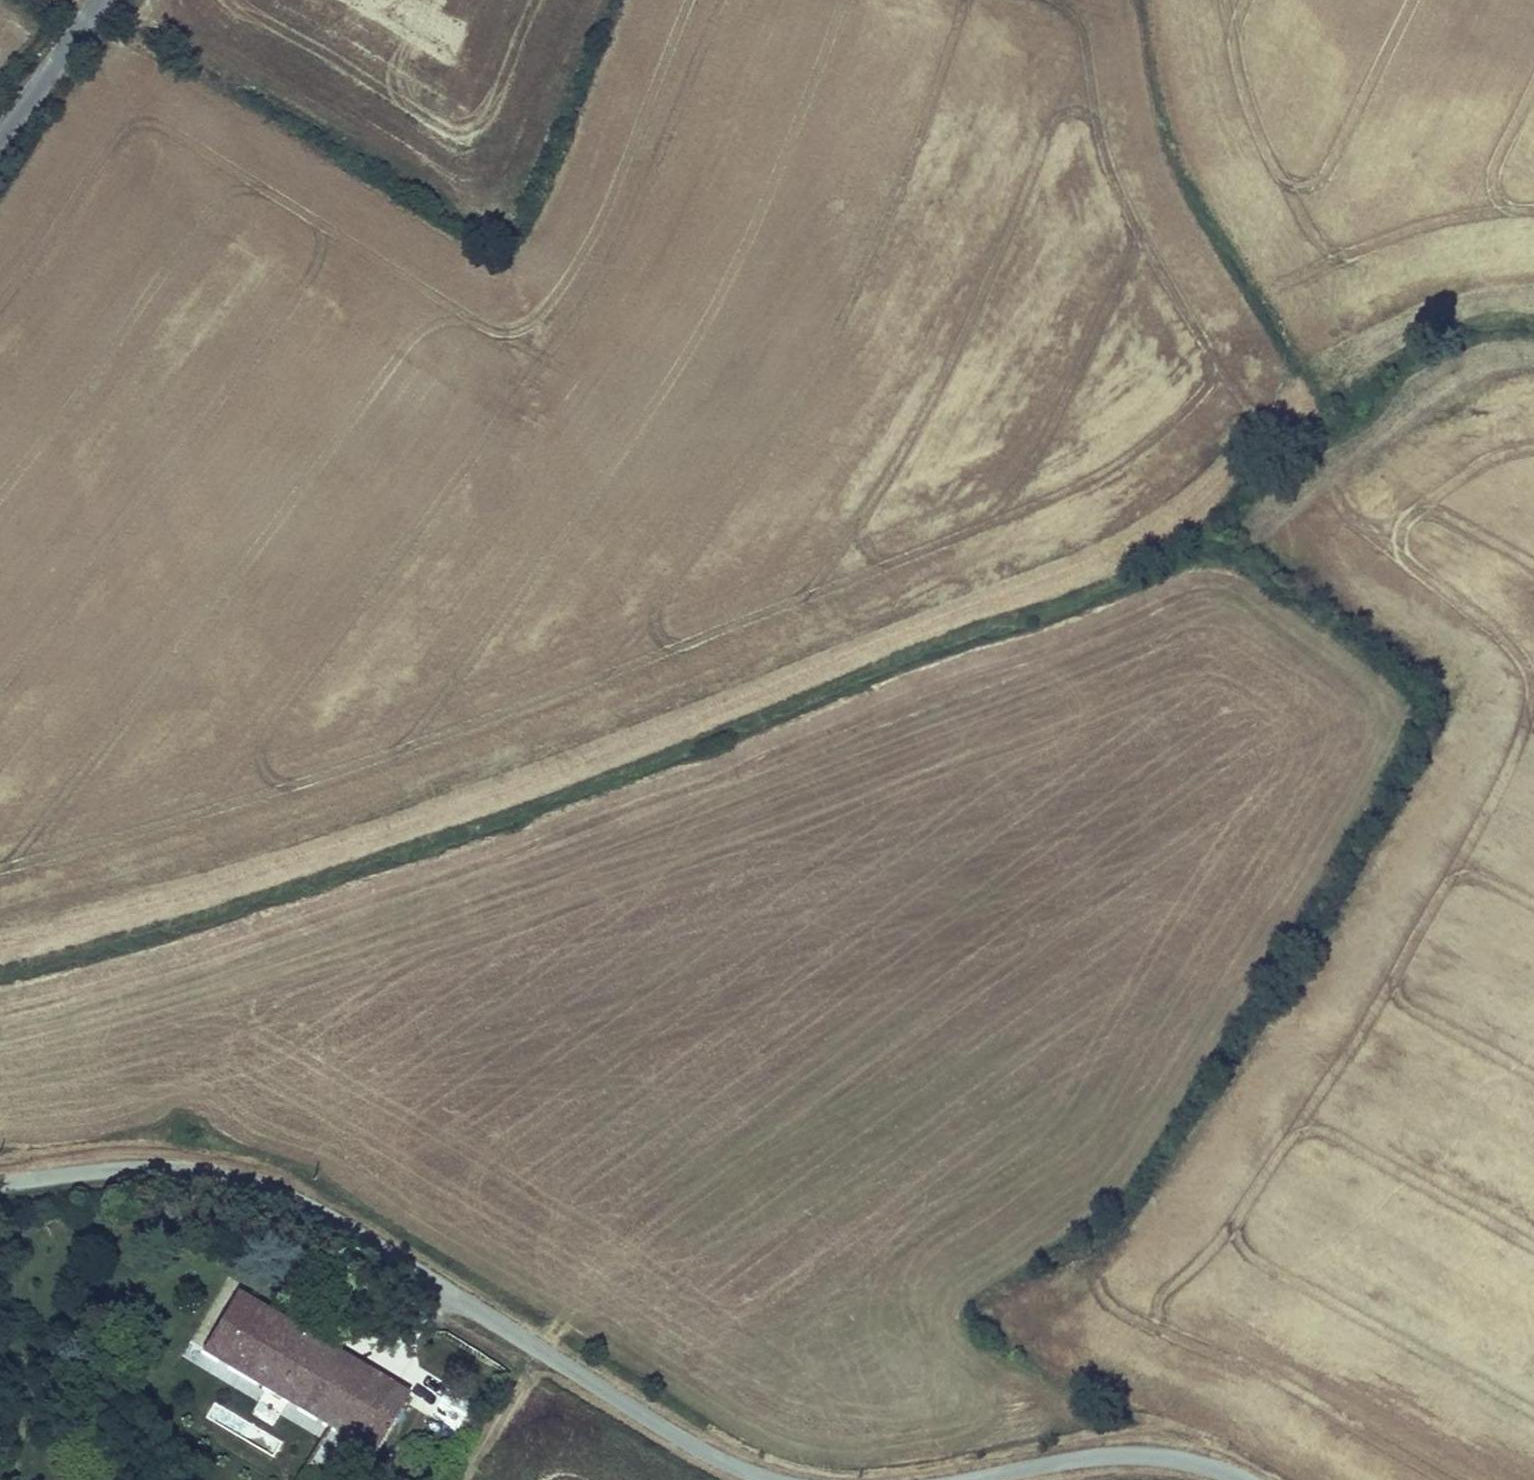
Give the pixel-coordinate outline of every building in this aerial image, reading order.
[(330,1424),(364,1368),(234,1290),(199,1346),(330,1424)] [(405,1394),(364,1368),(330,1424),(373,1449),(405,1394)]
